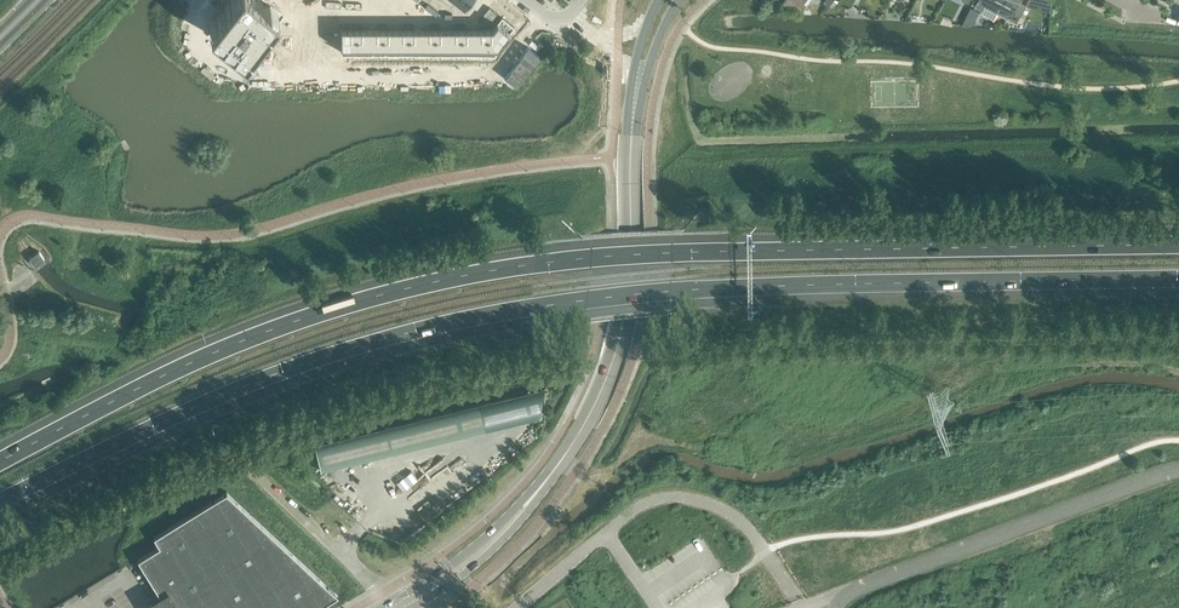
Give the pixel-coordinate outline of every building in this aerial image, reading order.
[(210,27),(245,55),(278,13),(261,0),(232,0),(210,27)] [(454,1),(464,9),(471,0),(455,0),(454,1)] [(1001,6),(1004,0),(978,0),(975,6),(983,10),(985,6),(997,13),(1001,6)] [(1001,6),(1013,13),(1011,16),(1019,20),(1026,7),(1019,3),(1021,0),(1004,0),(1001,6)] [(1051,11),(1053,0),(1052,0),(1029,0),(1027,4),(1026,6),(1051,11)] [(427,4),(424,8),(430,12),(433,8),(427,4)] [(489,7),(485,12),(489,15),(493,10),(489,7)] [(963,7),(958,16),(964,18),(968,10),(963,7)] [(433,8),(430,12),(435,17),(439,13),(433,8)] [(497,13),(493,10),(489,15),(493,18),(497,13)] [(485,20),(487,21),(489,23),(493,18),(489,15),(485,20)] [(484,25),(487,21),(485,20),(481,17),(478,20),(484,25)] [(492,30),(487,30),(487,53),(493,53),(513,28),(501,18),(492,30)] [(341,30),(340,52),(356,52),(355,30),(341,30)] [(382,30),(355,30),(356,52),(383,53),(382,30)] [(409,30),(382,30),(383,53),(409,53),(409,30)] [(434,30),(409,30),(409,53),(435,53),(434,30)] [(460,30),(434,30),(435,53),(461,53),(460,30)] [(487,30),(460,30),(461,53),(487,53),(487,30)] [(31,256),(29,258),(34,266),(44,259),(38,251),(36,253),(25,238),(19,241),(20,242),(21,242),(31,256)] [(479,404),(315,445),(321,471),(485,430),(486,430),(536,418),(539,417),(544,388),(479,404)] [(397,481),(404,490),(419,479),(412,470),(397,481)] [(338,595),(226,491),(154,536),(159,545),(138,559),(160,594),(163,599),(153,605),(154,607),(317,607),(338,595)]
